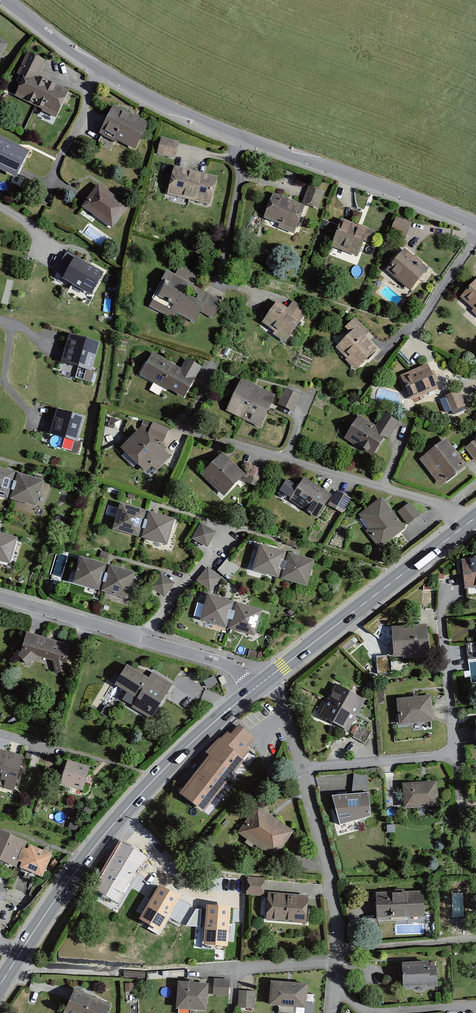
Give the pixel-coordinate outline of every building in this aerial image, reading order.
[(38,77),(46,60),(27,52),(17,74),(23,77),(36,83),(38,77)] [(56,118),(69,91),(38,77),(36,83),(23,77),(15,96),(42,109),(41,111),(56,118)] [(149,123),(113,105),(99,134),(116,143),(117,141),(135,150),(149,123)] [(0,137),(0,169),(17,177),(30,151),(0,137)] [(176,158),(179,143),(162,139),(158,154),(176,158)] [(168,195),(190,201),(197,173),(175,167),(168,195)] [(190,201),(212,206),(219,178),(197,173),(190,201)] [(128,205),(97,184),(81,207),(112,228),(128,205)] [(325,192),(309,186),(302,202),(318,208),(325,192)] [(305,207),(272,194),(263,218),(279,224),(277,228),(294,235),(305,207)] [(412,223),(396,217),(390,233),(405,239),(412,223)] [(375,232),(342,219),(331,246),(358,257),(364,241),(371,244),(375,232)] [(428,269),(404,248),(385,270),(410,290),(428,269)] [(104,272),(66,251),(55,271),(64,276),(62,279),(91,295),(104,272)] [(202,312),(214,318),(223,302),(193,286),(199,275),(181,265),(175,275),(167,270),(161,281),(165,283),(158,296),(173,305),(170,310),(153,300),(149,307),(173,320),(177,313),(195,323),(202,312)] [(460,297),(473,309),(471,311),(475,315),(475,280),(460,297)] [(277,301),(262,322),(275,331),(273,334),(286,343),(308,311),(293,301),(288,308),(277,301)] [(350,333),(335,348),(356,370),(378,350),(365,337),(370,333),(355,317),(345,327),(350,333)] [(98,343),(71,335),(63,362),(90,370),(98,343)] [(168,389),(185,398),(202,367),(186,358),(181,368),(152,352),(140,375),(167,390),(168,389)] [(427,364),(400,376),(411,401),(438,389),(427,364)] [(244,420),(245,421),(261,389),(243,381),(232,405),(234,407),(231,414),(244,420)] [(261,389),(245,421),(261,429),(269,412),(277,397),(261,389)] [(301,396),(285,389),(278,405),(293,412),(301,396)] [(459,390),(445,396),(452,411),(466,405),(459,390)] [(85,417),(57,409),(49,434),(74,441),(78,442),(78,441),(85,417)] [(399,422),(383,412),(373,428),(385,436),(389,438),(399,422)] [(357,418),(344,438),(372,456),(385,436),(373,428),(357,418)] [(171,429),(155,423),(151,433),(167,439),(171,429)] [(127,451),(122,456),(134,467),(138,463),(147,472),(154,465),(159,470),(171,457),(141,429),(124,448),(127,451)] [(446,438),(419,459),(440,486),(467,465),(446,438)] [(465,448),(475,461),(475,439),(465,448)] [(74,441),(71,452),(78,453),(81,442),(78,441),(78,442),(74,441)] [(222,453),(201,475),(224,497),(245,474),(222,453)] [(266,471),(249,465),(243,482),(259,488),(266,471)] [(15,482),(13,482),(15,474),(0,469),(0,496),(8,498),(10,491),(12,491),(15,482)] [(17,483),(15,482),(12,491),(14,492),(12,499),(38,507),(45,482),(20,475),(17,483)] [(297,488),(286,481),(279,491),(290,498),(290,500),(317,517),(331,496),(304,478),(297,488)] [(79,485),(75,489),(80,493),(84,489),(79,485)] [(353,499),(336,490),(328,505),(345,514),(353,499)] [(382,497),(358,514),(369,528),(365,531),(380,549),(406,528),(382,497)] [(410,503),(398,512),(407,525),(419,516),(410,503)] [(143,531),(146,522),(144,521),(146,513),(121,506),(114,531),(139,538),(141,530),(143,531)] [(148,522),(146,522),(143,531),(145,531),(143,539),(169,546),(176,521),(150,514),(148,522)] [(201,523),(192,539),(207,548),(216,532),(201,523)] [(10,565),(18,541),(0,536),(0,562),(10,565)] [(259,546),(253,570),(280,577),(287,554),(259,546)] [(287,554),(280,577),(307,585),(314,561),(287,554)] [(461,560),(464,589),(475,588),(475,591),(475,558),(461,560)] [(228,560),(218,572),(229,581),(239,569),(228,560)] [(102,586),(105,577),(103,577),(105,569),(80,562),(73,586),(98,594),(100,586),(102,586)] [(207,566),(196,579),(209,590),(220,577),(207,566)] [(107,578),(105,577),(102,586),(104,587),(102,594),(128,602),(135,577),(110,570),(107,578)] [(160,572),(149,587),(164,598),(175,584),(160,572)] [(210,596),(204,619),(231,627),(237,603),(210,596)] [(194,616),(199,618),(203,604),(198,602),(194,616)] [(237,603),(231,627),(258,635),(265,611),(237,603)] [(427,624),(392,627),(394,657),(406,656),(406,659),(430,657),(427,624)] [(25,650),(18,656),(29,667),(39,656),(53,661),(56,674),(70,671),(68,665),(73,647),(30,634),(25,650)] [(391,657),(377,658),(378,673),(391,672),(391,657)] [(149,681),(126,667),(114,687),(137,700),(132,709),(152,721),(173,686),(153,674),(149,681)] [(203,681),(207,689),(218,683),(214,676),(203,681)] [(223,676),(218,678),(222,685),(227,683),(223,676)] [(334,685),(326,700),(356,716),(364,700),(334,685)] [(383,685),(377,686),(379,704),(385,703),(383,685)] [(431,695),(396,699),(399,726),(434,722),(434,720),(431,695)] [(356,716),(326,700),(318,716),(348,732),(356,716)] [(255,739),(239,724),(230,735),(227,731),(205,753),(209,756),(179,794),(203,813),(244,761),(243,760),(250,751),(247,748),(255,739)] [(371,731),(360,726),(353,738),(365,744),(371,731)] [(0,750),(0,780),(8,753),(0,750)] [(8,753),(0,780),(0,788),(14,792),(24,757),(8,753)] [(56,760),(33,753),(31,760),(29,768),(52,774),(56,760)] [(92,770),(68,763),(62,784),(86,790),(92,770)] [(354,773),(352,793),(368,792),(367,773),(354,773)] [(437,782),(402,784),(404,810),(439,807),(437,782)] [(369,794),(332,797),(340,825),(371,817),(369,794)] [(294,832),(258,807),(240,833),(276,858),(294,832)] [(26,850),(29,844),(0,832),(0,863),(17,870),(20,864),(26,850)] [(92,888),(118,904),(146,856),(120,841),(92,888)] [(44,852),(31,847),(29,851),(26,850),(20,864),(24,865),(22,870),(44,880),(54,856),(51,855),(52,852),(45,849),(44,852)] [(266,879),(249,878),(247,896),(251,896),(265,897),(266,879)] [(181,896),(160,884),(139,919),(160,931),(181,896)] [(310,896),(269,893),(267,921),(308,924),(310,896)] [(424,893),(376,895),(377,921),(425,920),(424,893)] [(231,906),(206,904),(203,944),(227,946),(231,906)] [(196,909),(186,926),(200,927),(202,909),(196,909)] [(429,963),(401,965),(402,988),(438,986),(436,966),(429,966),(429,963)] [(145,972),(123,971),(123,978),(145,979),(145,972)] [(229,980),(214,979),(213,996),(228,997),(229,980)] [(209,985),(178,982),(176,1009),(207,1012),(209,985)] [(306,985),(271,983),(269,1006),(305,1009),(306,985)] [(76,990),(65,1012),(109,1012),(111,1007),(76,990)] [(256,991),(238,990),(237,1007),(255,1008),(256,991)]
